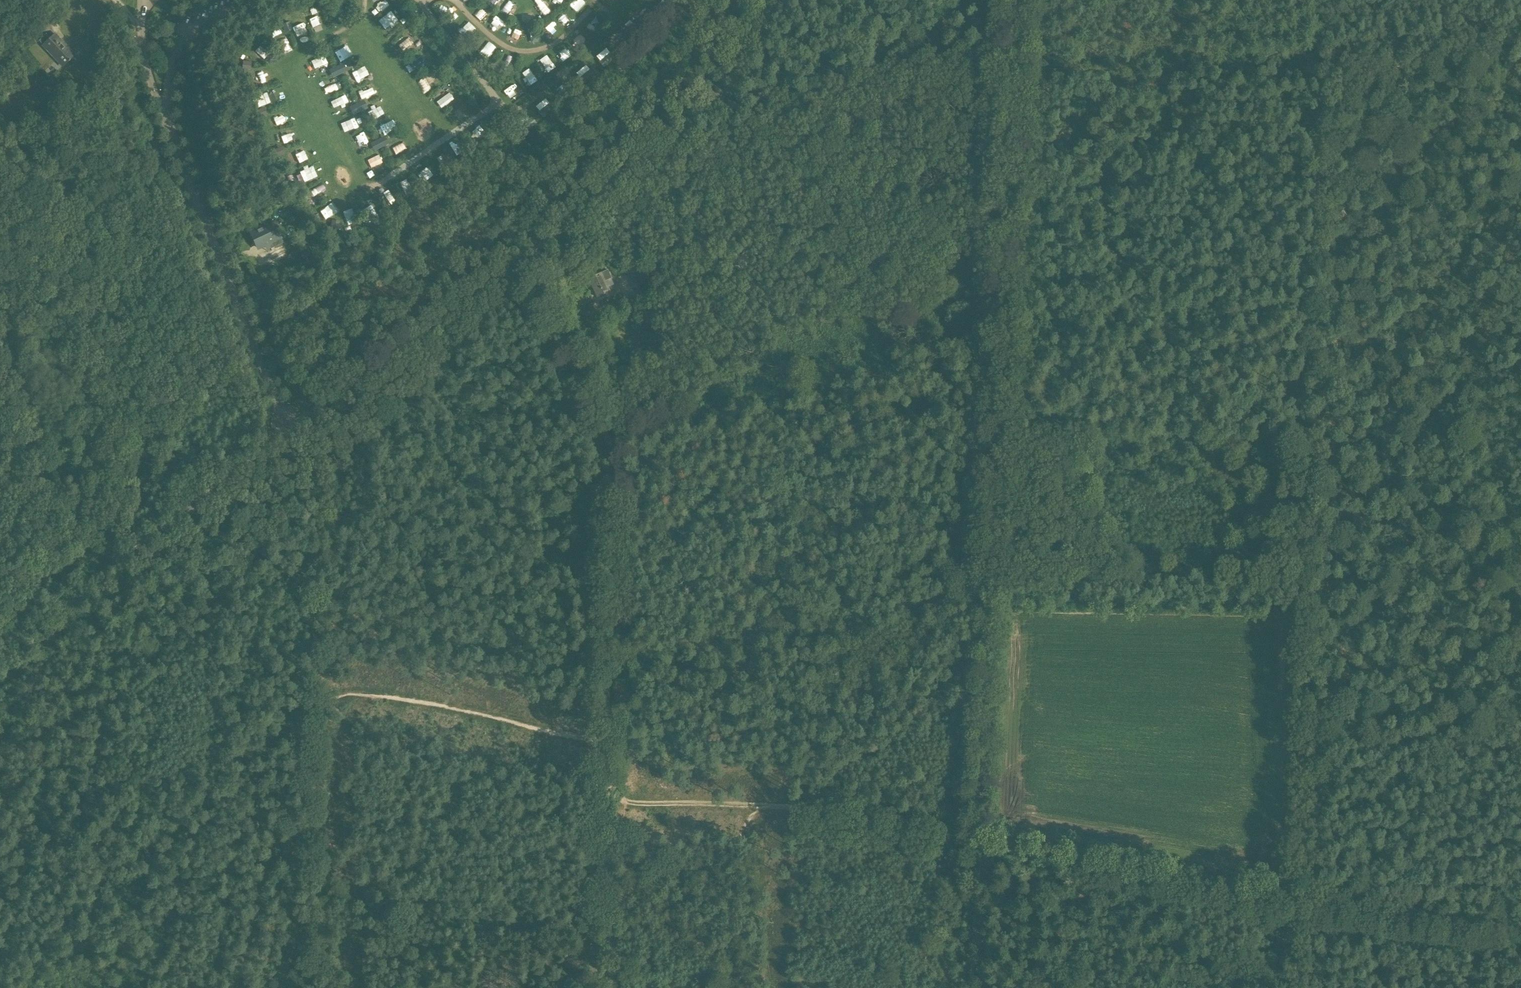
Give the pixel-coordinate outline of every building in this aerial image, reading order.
[(323,2),(317,5),(319,11),(326,8),(323,2)] [(290,23),(283,26),(285,31),(292,28),(290,23)] [(77,54),(55,32),(50,37),(46,34),(39,40),(43,45),(42,45),(63,67),(77,54)] [(612,50),(599,61),(604,67),(617,56),(612,50)] [(341,65),(336,67),(340,75),(345,72),(341,65)] [(336,67),(332,69),(336,77),(340,75),(336,67)] [(592,67),(579,78),(584,84),(597,73),(592,67)] [(572,84),(559,94),(563,100),(577,89),(572,84)] [(552,101),(538,111),(543,117),(556,106),(552,101)] [(361,102),(357,104),(361,112),(365,109),(361,102)] [(357,104),(352,106),(356,114),(361,112),(357,104)] [(262,108),(256,111),(259,118),(265,116),(262,108)] [(531,117),(518,128),(523,134),(536,123),(531,117)] [(383,137),(377,140),(381,147),(386,144),(383,137)] [(377,140),(372,143),(376,150),(381,147),(377,140)] [(279,148),(274,150),(277,158),(283,155),(279,148)] [(421,183),(414,188),(417,193),(424,189),(424,188),(421,183)] [(300,184),(295,187),(299,194),(304,191),(300,184)] [(388,209),(381,214),(383,218),(384,219),(391,215),(390,213),(388,209)] [(274,235),(269,224),(249,231),(257,251),(265,247),(266,250),(283,243),(279,233),(274,235)] [(304,261),(312,257),(310,252),(302,256),(304,261)] [(635,288),(645,283),(638,269),(628,274),(635,288)] [(597,297),(610,291),(606,281),(611,278),(607,270),(588,278),(597,297)]
